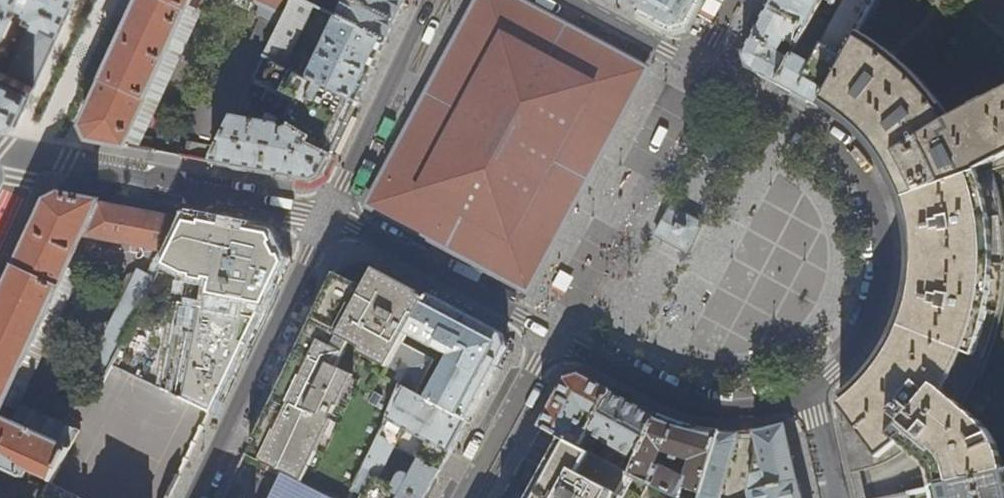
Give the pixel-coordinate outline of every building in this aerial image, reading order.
[(8,124),(21,117),(27,105),(75,0),(0,0),(0,123),(8,124)] [(130,25),(96,100),(83,127),(90,140),(106,143),(124,146),(182,22),(180,22),(186,8),(188,9),(192,0),(142,0),(130,25)] [(277,12),(271,25),(261,20),(245,55),(262,63),(266,56),(289,10),(294,0),(251,0),(277,12)] [(304,0),(294,0),(289,10),(266,56),(358,103),(372,72),(387,41),(338,17),(318,61),(294,49),(315,5),(304,0)] [(338,17),(387,41),(400,13),(407,0),(346,0),(338,17)] [(508,0),(475,0),(425,93),(382,172),(380,177),(363,207),(409,231),(448,252),(485,272),(523,291),(537,265),(584,178),(641,71),(613,56),(566,31),(518,5),(508,0)] [(638,9),(643,0),(622,0),(638,9)] [(638,9),(669,26),(683,21),(693,2),(695,0),(643,0),(638,9)] [(808,27),(798,46),(795,52),(778,83),(796,93),(819,105),(860,30),(876,0),(772,0),(768,7),(808,27)] [(785,39),(798,46),(808,27),(768,7),(754,33),(743,53),(747,67),(757,72),(778,83),(795,52),(782,45),(785,39)] [(955,116),(938,93),(914,70),(885,46),(860,30),(819,105),(830,112),(841,120),(851,129),(860,139),(866,145),(870,150),(878,161),(885,173),(891,185),(896,198),(978,171),(978,169),(1003,156),(1003,92),(955,116)] [(266,56),(262,63),(247,93),(252,97),(292,126),(311,139),(309,146),(332,156),(343,133),(358,103),(266,56)] [(252,97),(247,93),(219,149),(212,163),(264,173),(311,181),(323,175),(327,167),(332,156),(309,146),(311,139),(292,126),(285,132),(285,131),(284,128),(283,126),(281,125),(242,118),(245,112),(248,112),(252,104),(250,102),(252,97)] [(186,158),(212,163),(219,149),(189,142),(186,158)] [(960,405),(971,387),(978,372),(981,374),(986,361),(993,343),(999,324),(1002,305),(1003,294),(1003,227),(1002,210),(997,190),(992,170),(979,174),(978,171),(896,198),(898,203),(902,220),(903,227),(905,236),(906,250),(907,264),(906,278),(904,294),(902,307),(898,319),(893,330),(882,350),(871,365),(862,376),(850,387),(838,398),(851,451),(855,473),(875,469),(886,466),(905,457),(914,452),(906,444),(949,397),(960,405)] [(84,236),(169,252),(185,219),(152,213),(78,199),(72,198),(61,195),(48,202),(28,246),(14,276),(3,300),(0,305),(0,467),(23,477),(27,469),(54,482),(80,430),(20,403),(17,409),(4,403),(49,310),(49,311),(59,291),(58,290),(84,236)] [(656,237),(688,255),(704,224),(672,206),(664,222),(656,237)] [(263,234),(185,219),(169,252),(157,275),(189,280),(185,306),(179,306),(163,389),(210,412),(222,387),(229,372),(244,342),(265,298),(282,261),(269,235),(263,234)] [(107,375),(156,278),(138,269),(89,366),(107,375)] [(408,333),(427,299),(395,282),(373,271),(365,288),(336,274),(317,315),(287,377),(250,456),(283,472),(338,497),(350,497),(363,472),(402,387),(383,378),(402,344),(408,333)] [(427,299),(408,333),(449,356),(439,377),(429,371),(434,361),(402,344),(383,378),(402,387),(468,421),(487,385),(507,348),(503,335),(463,313),(429,295),(427,299)] [(598,415),(611,392),(591,381),(580,375),(567,379),(556,400),(541,427),(561,438),(580,447),(590,428),(577,422),(579,417),(577,415),(580,409),(585,408),(598,415)] [(454,447),(468,421),(402,387),(363,472),(385,483),(389,474),(383,471),(393,449),(403,428),(429,442),(418,460),(441,471),(451,451),(454,447)] [(628,401),(611,392),(598,415),(590,428),(580,447),(592,453),(599,439),(607,443),(599,457),(631,473),(656,415),(628,401)] [(906,444),(914,452),(920,457),(926,462),(930,468),(933,475),(934,479),(935,487),(1003,470),(999,448),(996,443),(992,435),(986,427),(982,423),(960,405),(949,397),(906,444)] [(669,421),(656,415),(631,473),(674,496),(679,497),(699,497),(720,432),(711,431),(697,429),(687,427),(683,426),(669,421)] [(785,425),(769,429),(754,432),(757,449),(747,493),(748,497),(801,497),(797,480),(790,451),(785,425)] [(738,442),(738,433),(731,433),(729,433),(720,432),(699,497),(721,497),(738,442)] [(580,447),(561,438),(561,439),(545,468),(525,458),(512,482),(503,497),(673,497),(674,496),(631,473),(599,457),(592,453),(580,447)] [(441,471),(418,460),(410,476),(405,474),(401,474),(399,475),(392,487),(385,483),(363,472),(350,497),(426,497),(441,471)] [(0,467),(0,483),(4,485),(23,477),(0,467)] [(1003,470),(935,487),(887,497),(1003,497),(1003,470)] [(35,497),(46,497),(50,490),(42,486),(35,497)] [(46,497),(76,497),(52,486),(50,490),(46,497)]
